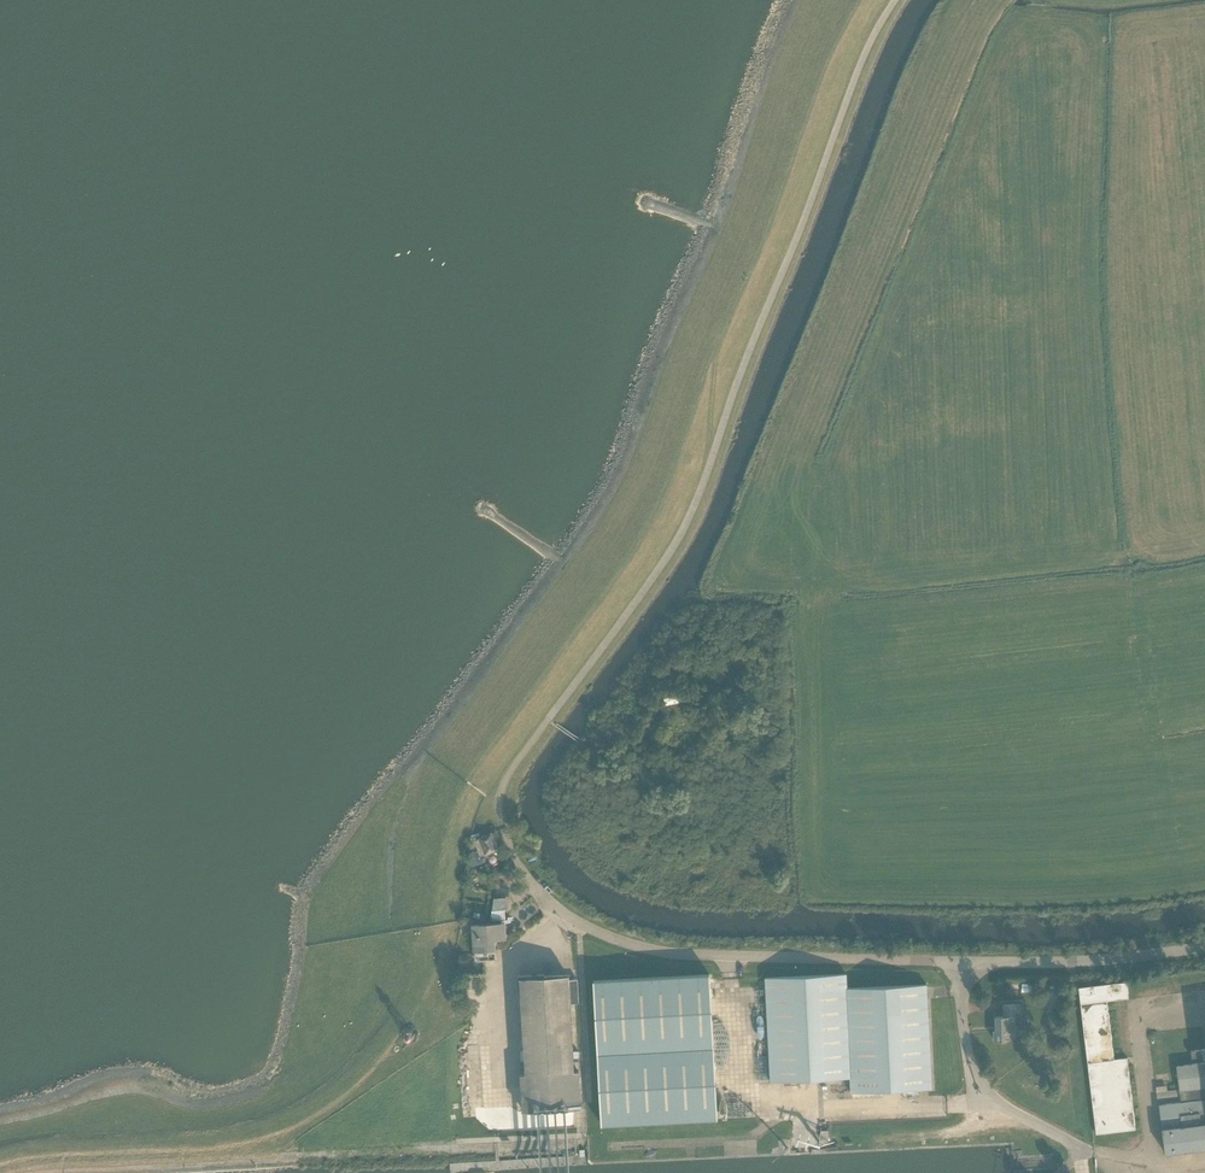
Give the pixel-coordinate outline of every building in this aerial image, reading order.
[(720,684),(727,675),(720,670),(713,679),(720,684)] [(664,697),(666,706),(690,701),(688,692),(664,697)] [(485,854),(498,849),(491,833),(479,839),(474,841),(478,851),(474,853),(476,858),(478,864),(481,863),(485,861),(483,855),(485,854)] [(472,866),(478,864),(476,858),(474,853),(473,852),(470,853),(470,862),(472,866)] [(494,899),(492,910),(508,909),(506,897),(494,898),(494,899)] [(505,933),(505,923),(477,924),(477,950),(474,950),(475,960),(496,959),(495,950),(495,939),(503,939),(503,933),(505,933)] [(718,1118),(716,1084),(709,974),(593,981),(602,1125),(718,1118)] [(850,1078),(851,1093),(932,1089),(927,985),(847,989),(846,974),(765,978),(770,1082),(850,1078)] [(581,1108),(579,1071),(574,1071),(568,975),(544,977),(544,976),(519,977),(520,990),(521,990),(526,1074),(521,1074),(523,1111),(581,1108)] [(1096,1134),(1136,1129),(1127,1057),(1114,1059),(1107,1000),(1129,998),(1127,982),(1079,988),(1096,1128),(1096,1134)] [(1046,990),(1046,1003),(1060,1003),(1060,990),(1046,990)] [(1014,1012),(1021,1012),(1020,1004),(1003,1005),(1004,1017),(996,1017),(996,1031),(994,1031),(994,1040),(1005,1040),(1005,1037),(1015,1036),(1014,1012)] [(479,1044),(458,1045),(460,1102),(481,1102),(479,1044)] [(1191,1051),(1192,1058),(1203,1056),(1203,1059),(1204,1059),(1204,1049),(1191,1051)] [(1177,1066),(1180,1091),(1181,1091),(1182,1102),(1159,1105),(1165,1153),(1204,1148),(1204,1063),(1177,1066)] [(827,1143),(827,1131),(819,1131),(818,1143),(827,1143)] [(893,1134),(893,1143),(917,1142),(917,1133),(893,1134)]
